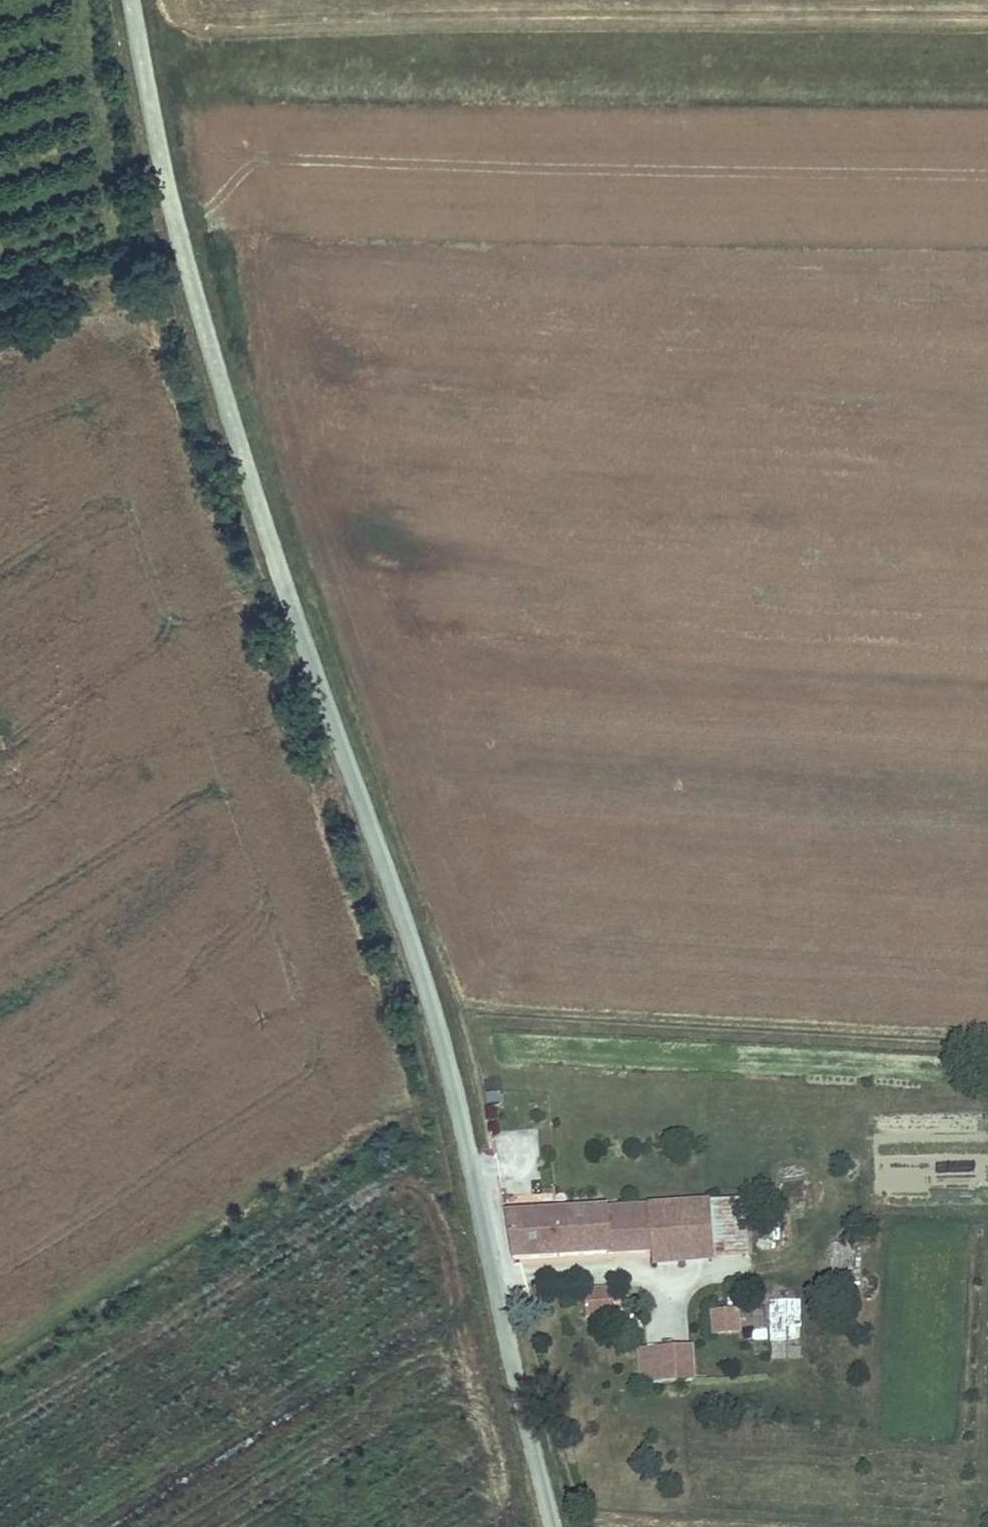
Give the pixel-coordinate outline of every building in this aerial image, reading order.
[(740,1201),(680,1207),(682,1261),(746,1253),(740,1201)] [(682,1261),(680,1207),(649,1208),(652,1250),(652,1262),(682,1261)] [(652,1250),(649,1208),(606,1210),(605,1222),(529,1228),(528,1222),(507,1224),(510,1261),(652,1250)] [(604,1289),(582,1292),(584,1306),(606,1303),(604,1289)] [(712,1315),(711,1336),(723,1336),(723,1316),(712,1315)] [(801,1360),(801,1316),(768,1316),(768,1360),(801,1360)] [(676,1348),(659,1349),(659,1386),(676,1385),(676,1362),(676,1348)] [(659,1386),(659,1349),(641,1350),(640,1386),(659,1386)] [(688,1362),(676,1362),(676,1385),(689,1384),(688,1362)]
